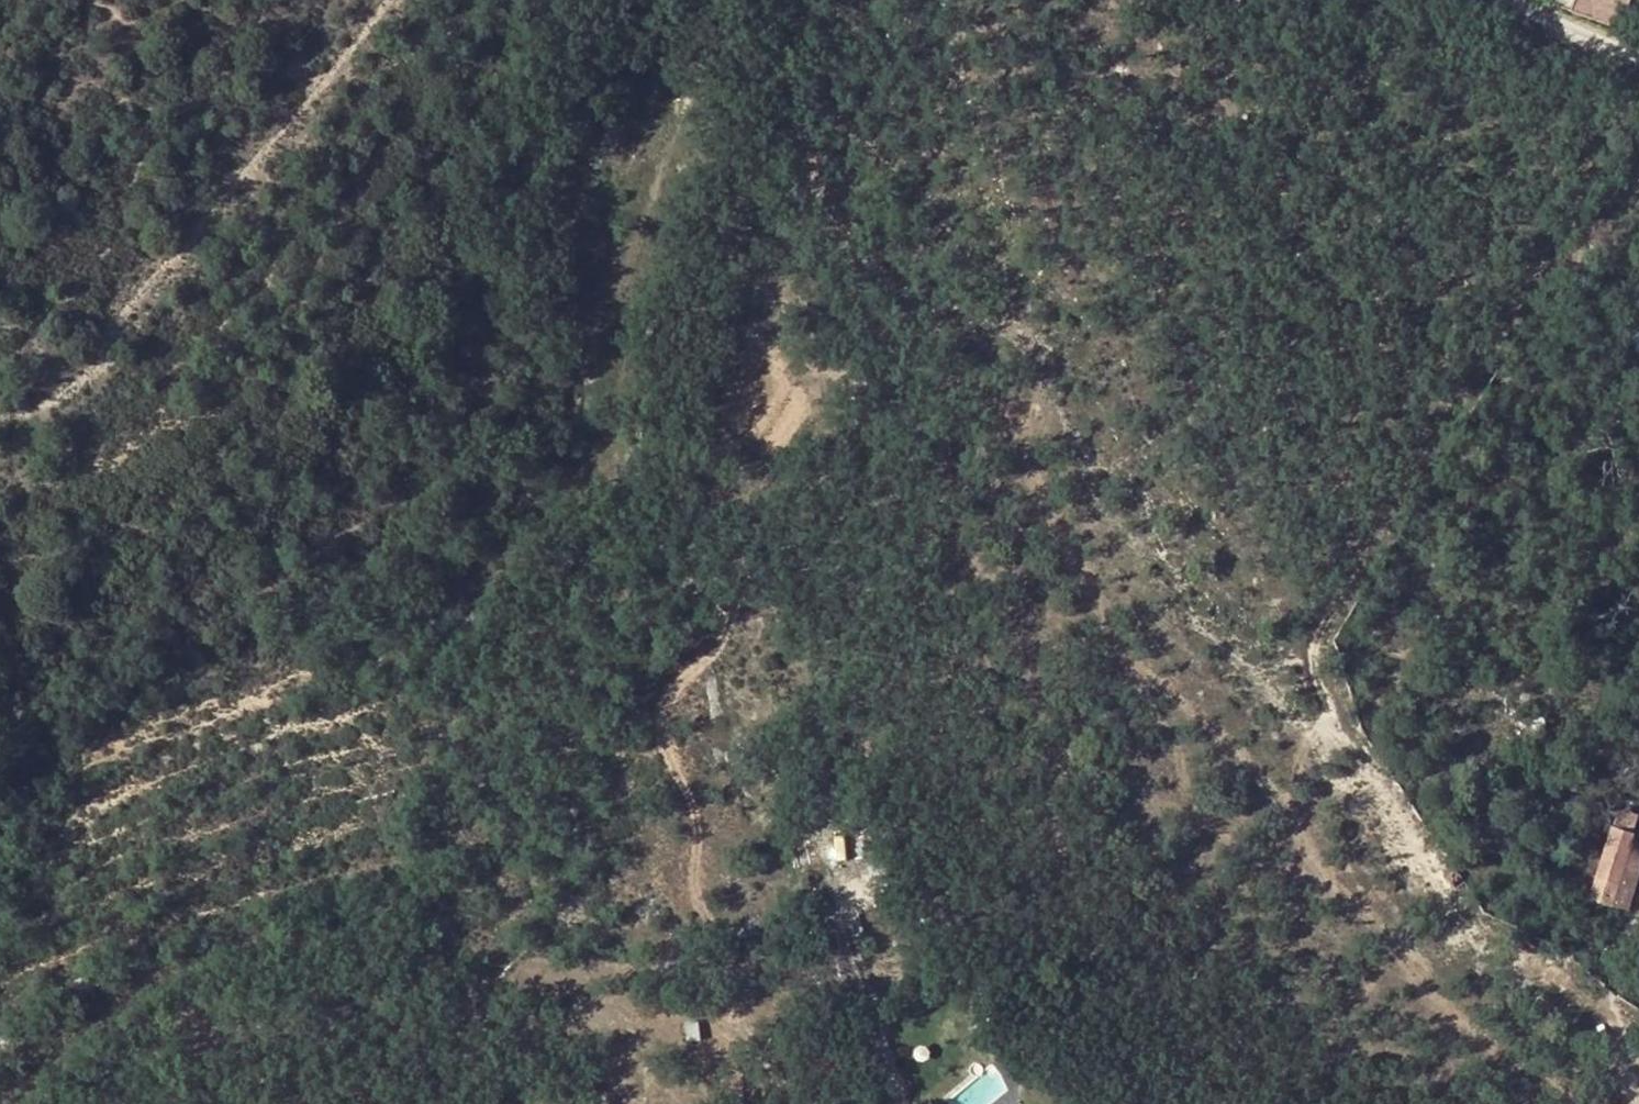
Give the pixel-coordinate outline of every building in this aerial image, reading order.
[(1587,8),(1598,0),(1566,0),(1587,8)] [(1533,720),(1532,722),(1532,723),(1532,726),(1534,728),(1536,729),(1538,730),(1541,730),(1543,729),(1545,726),(1546,724),(1546,721),(1545,719),(1544,717),(1541,716),(1539,715),(1537,716),(1534,717),(1533,720)] [(1613,827),(1591,899),(1613,906),(1635,834),(1613,827)] [(1638,870),(1638,835),(1635,834),(1613,906),(1626,910),(1638,870)] [(1456,888),(1464,882),(1456,870),(1447,876),(1456,888)]
